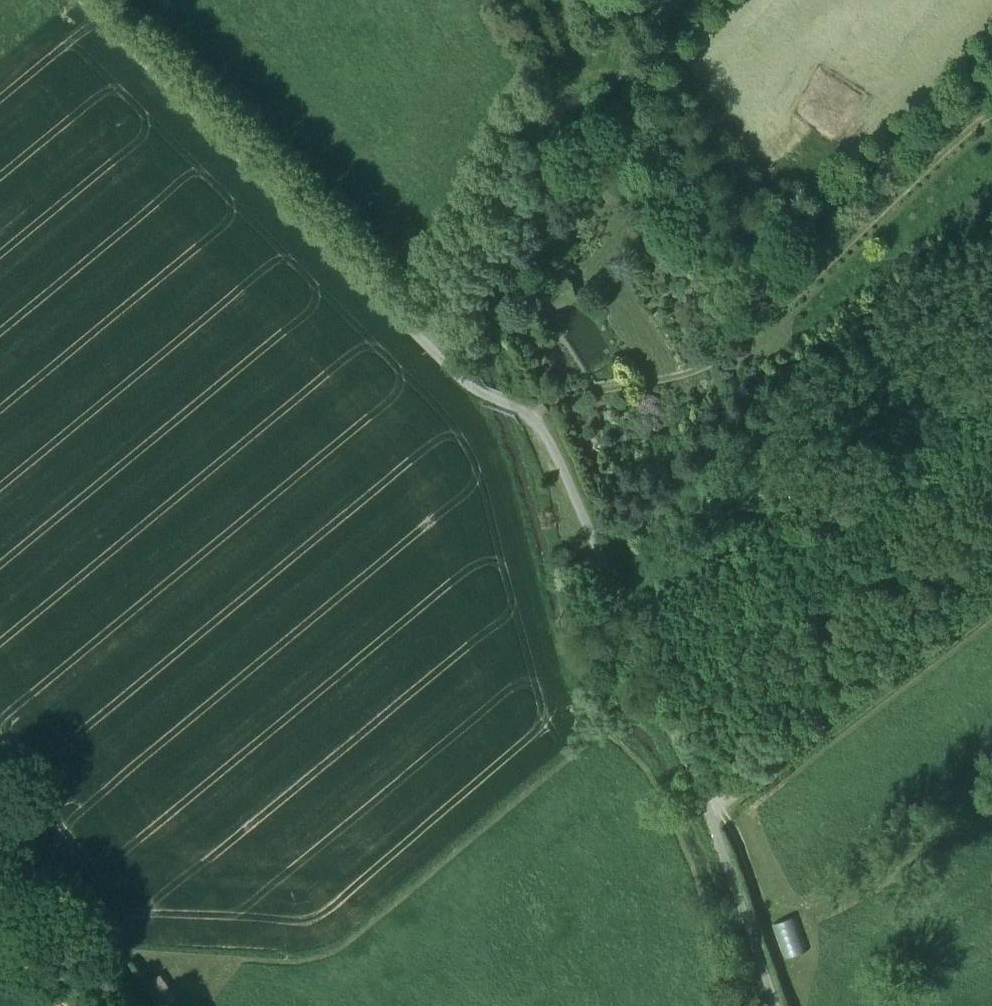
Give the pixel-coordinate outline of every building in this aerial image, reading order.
[(566,272),(552,282),(566,304),(581,294),(566,272)]
